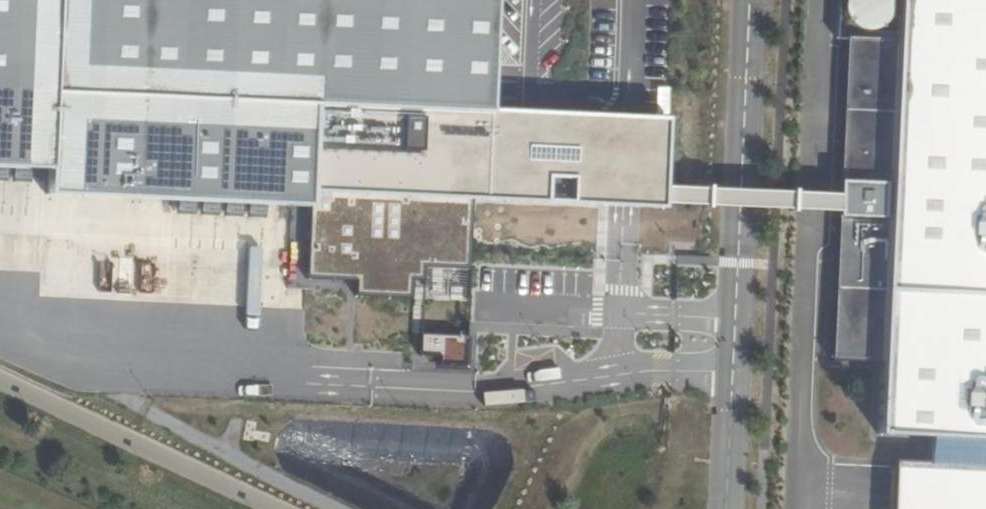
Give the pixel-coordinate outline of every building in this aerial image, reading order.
[(51,176),(51,199),(311,213),(310,277),(357,279),(358,296),(409,298),(409,282),(422,282),(422,266),(470,268),(474,206),(601,211),(627,212),(667,214),(667,209),(668,192),(671,123),(628,122),(494,116),(499,0),(0,0),(0,174),(51,176)] [(830,362),(880,364),(878,434),(932,436),(931,463),(898,461),(896,508),(985,508),(985,0),(844,0),(830,362)] [(669,89),(657,89),(656,116),(668,116),(669,89)] [(740,195),(668,192),(667,209),(739,212),(780,213),(814,215),(888,218),(889,201),(815,198),(781,196),(740,195)] [(420,359),(459,360),(460,339),(421,338),(420,359)]
